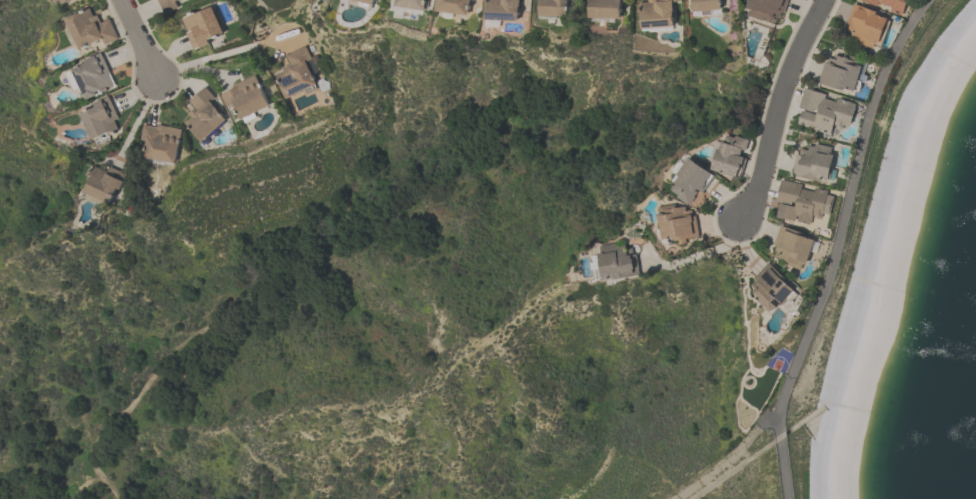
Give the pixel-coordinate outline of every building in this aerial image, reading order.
[(60,9),(75,0),(55,0),(60,9)] [(163,14),(157,0),(176,0),(174,1),(177,8),(163,14)] [(395,5),(396,0),(425,0),(424,9),(395,5)] [(434,11),(436,0),(469,0),(467,15),(434,11)] [(485,19),(486,0),(519,0),(517,21),(485,19)] [(538,15),(539,0),(571,0),(571,2),(568,1),(567,16),(557,16),(557,17),(548,17),(548,15),(538,15)] [(588,17),(589,0),(626,0),(626,2),(620,2),(619,19),(588,17)] [(648,1),(648,0),(677,0),(677,1),(672,1),(673,26),(640,28),(638,2),(648,1)] [(692,12),(691,0),(720,0),(721,9),(710,10),(711,14),(702,15),(701,11),(692,12)] [(745,8),(748,0),(788,0),(783,13),(780,12),(778,18),(774,16),(772,21),(763,17),(762,20),(747,15),(749,9),(745,8)] [(877,5),(863,0),(906,0),(901,14),(891,11),(892,7),(878,2),(877,5)] [(852,32),(847,30),(849,24),(846,23),(854,3),(876,12),(876,14),(887,19),(887,20),(890,21),(880,47),(874,45),(872,48),(850,39),(852,32)] [(181,18),(194,12),(195,13),(211,6),(223,33),(207,40),(209,44),(200,49),(199,47),(194,50),(194,49),(193,49),(186,33),(186,32),(187,31),(181,18)] [(109,19),(118,39),(104,45),(101,40),(79,50),(65,20),(89,9),(93,17),(96,15),(100,23),(109,19)] [(285,55),(304,45),(311,59),(305,62),(316,84),(287,99),(275,75),(283,71),(281,67),(289,63),(285,55)] [(113,88),(85,101),(79,89),(72,92),(65,75),(71,72),(71,71),(86,64),(84,61),(100,53),(109,73),(107,74),(113,88)] [(848,55),(858,58),(859,60),(866,62),(863,74),(867,76),(865,83),(860,81),(860,84),(860,86),(859,89),(857,91),(854,90),(854,92),(843,88),(842,91),(817,83),(823,63),(827,64),(828,58),(833,59),(834,55),(843,57),(845,57),(848,55)] [(269,106),(241,120),(233,105),(227,108),(221,95),(234,88),(233,85),(254,74),(269,106)] [(202,143),(184,123),(191,116),(188,113),(195,108),(189,101),(205,86),(215,97),(210,102),(226,121),(202,143)] [(797,124),(798,120),(799,115),(800,116),(802,109),(798,107),(804,88),(825,94),(824,98),(836,102),(837,99),(838,99),(839,98),(856,104),(850,124),(846,126),(843,125),(842,128),(839,129),(836,128),(835,126),(835,125),(834,124),(833,127),(832,127),(830,135),(797,124)] [(108,97),(118,119),(114,121),(118,131),(110,134),(109,132),(91,140),(80,115),(95,108),(93,104),(108,97)] [(142,158),(146,141),(140,140),(143,124),(157,127),(157,125),(182,129),(175,164),(142,158)] [(750,139),(746,151),(743,150),(741,156),(747,158),(740,179),(712,170),(719,149),(721,150),(723,142),(725,143),(728,135),(736,137),(737,135),(750,139)] [(791,175),(796,154),(799,155),(800,148),(807,150),(808,145),(814,146),(815,143),(835,148),(829,173),(830,173),(829,179),(828,179),(827,182),(817,179),(816,180),(791,175)] [(672,191),(677,185),(675,184),(676,183),(673,181),(678,174),(679,175),(690,159),(711,173),(712,173),(715,175),(703,193),(699,190),(694,197),(695,197),(691,203),(690,202),(688,205),(677,198),(679,196),(672,191)] [(129,176),(121,192),(118,190),(111,206),(85,195),(93,178),(90,177),(95,167),(108,173),(110,168),(129,176)] [(809,224),(796,221),(798,215),(796,215),(795,221),(775,216),(779,203),(794,207),(795,202),(792,201),(791,204),(776,200),(781,179),(802,184),(801,188),(815,192),(815,188),(828,191),(827,194),(834,196),(829,215),(823,213),(822,216),(821,215),(821,217),(818,218),(816,218),(814,215),(812,214),(809,224)] [(659,208),(674,205),(674,209),(677,208),(677,209),(686,207),(687,211),(692,211),(693,217),(695,216),(699,237),(685,240),(686,244),(677,246),(677,242),(673,242),(673,239),(662,242),(657,215),(660,215),(659,208)] [(800,270),(786,265),(786,263),(780,260),(780,259),(777,258),(779,253),(774,251),(776,245),(774,245),(780,225),(813,236),(812,240),(814,241),(806,265),(802,264),(800,270)] [(641,277),(617,283),(616,282),(615,282),(615,281),(610,283),(609,282),(604,283),(604,282),(599,283),(596,272),(593,273),(591,266),(594,266),(593,260),(595,259),(594,256),(601,254),(600,249),(616,245),(616,248),(625,246),(626,250),(632,249),(633,256),(636,255),(641,277)] [(751,285),(756,280),(754,278),(768,263),(786,279),(783,282),(793,291),(786,299),(787,299),(782,304),(781,304),(775,310),(773,308),(769,312),(757,300),(758,299),(752,293),(755,289),(751,285)]
